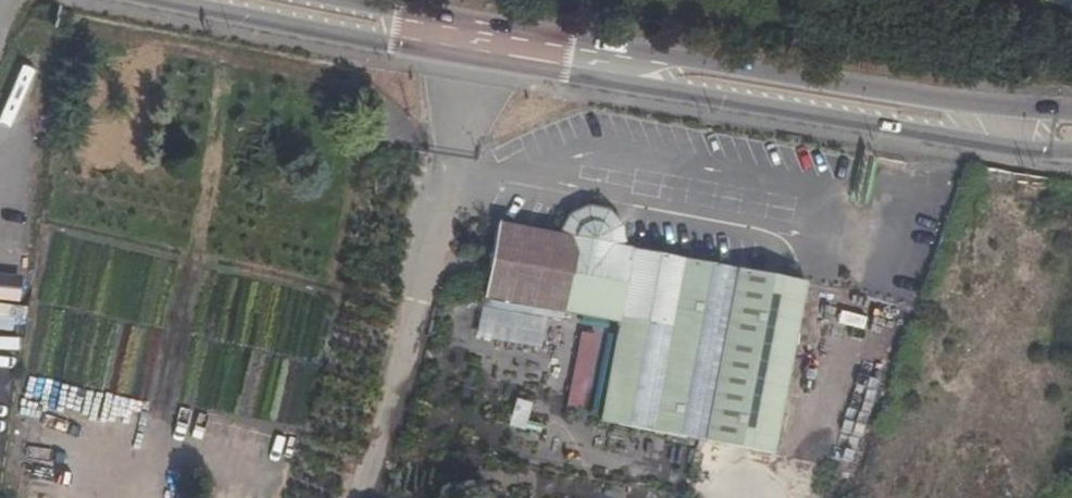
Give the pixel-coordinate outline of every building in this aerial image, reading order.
[(701,445),(770,457),(800,285),(732,273),(706,268),(681,264),(657,260),(634,255),(619,253),(616,232),(609,224),(601,216),(580,212),(570,217),(561,221),(556,232),(552,241),(493,231),(481,306),(561,319),(621,329),(603,429),(626,433),(649,437),(673,440),(701,445)] [(19,273),(0,272),(0,299),(18,300),(19,273)] [(524,429),(530,402),(513,399),(507,426),(524,429)]
